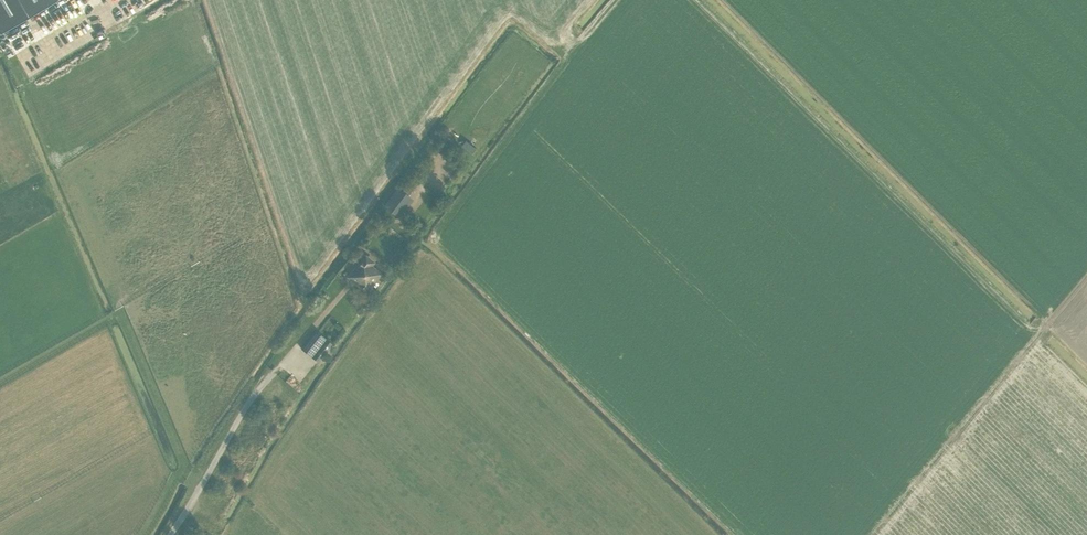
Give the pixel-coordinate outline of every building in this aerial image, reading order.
[(0,34),(58,0),(0,0),(0,34)] [(472,154),(476,149),(466,141),(461,146),(472,154)] [(398,188),(383,207),(399,219),(414,199),(408,196),(412,191),(405,186),(401,191),(398,188)] [(364,256),(363,255),(355,266),(358,269),(351,277),(358,283),(356,285),(365,292),(380,273),(372,267),(375,263),(365,254),(364,256)] [(329,316),(319,329),(326,335),(336,322),(329,316)] [(315,331),(301,348),(310,356),(324,338),(315,331)]
